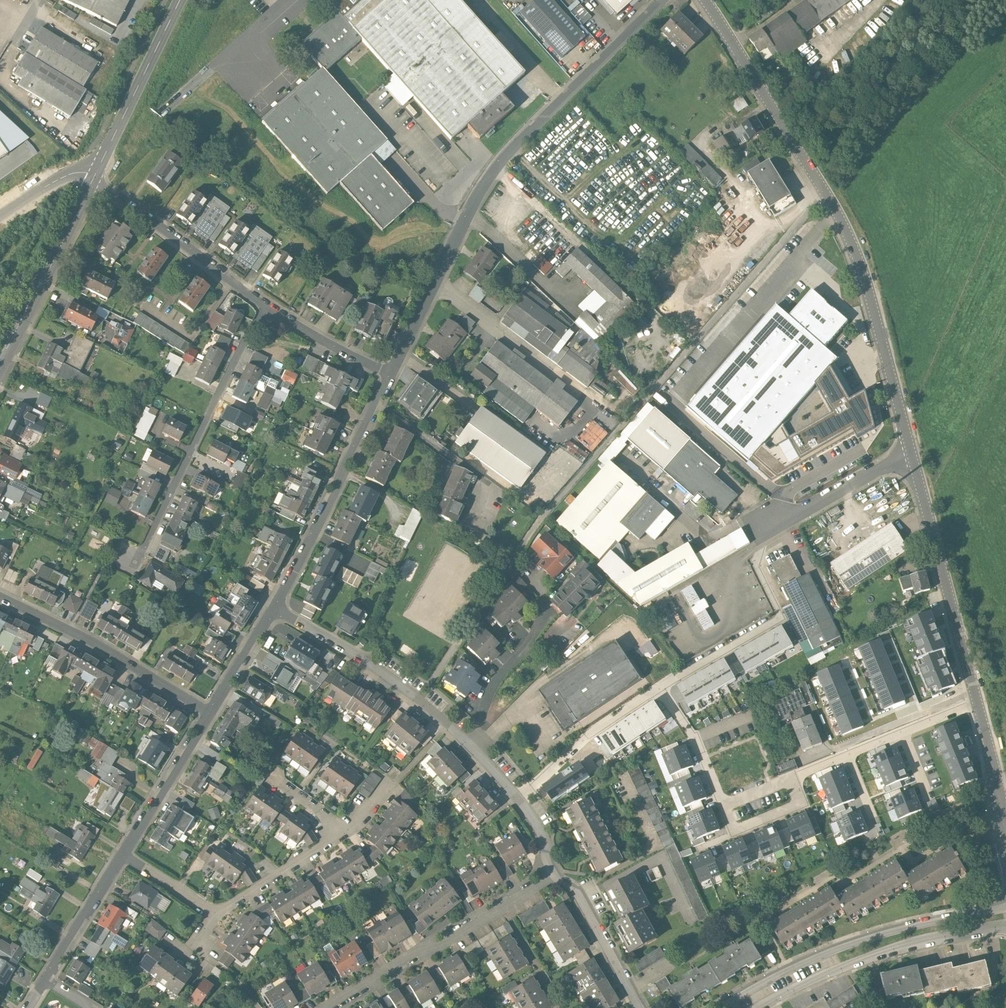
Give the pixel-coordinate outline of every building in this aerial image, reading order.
[(63,3),(116,29),(131,0),(64,0),(63,3)] [(338,7),(351,23),(378,0),(332,0),(338,7)] [(361,36),(403,79),(408,85),(451,133),(466,119),(499,89),(523,67),(462,0),(378,0),(351,23),(361,36)] [(558,58),(562,55),(570,48),(582,37),(549,0),(535,0),(519,14),(558,58)] [(613,17),(632,0),(598,0),(613,17)] [(805,0),(787,14),(803,36),(822,22),(807,2),(805,0)] [(807,2),(822,22),(852,0),(809,0),(807,2)] [(582,5),(572,14),(583,27),(593,18),(582,5)] [(322,64),(325,67),(361,36),(351,23),(338,7),(319,23),(301,39),(322,64)] [(786,13),(760,32),(776,54),(781,61),(807,41),(803,36),(787,14),(786,13)] [(679,14),(660,32),(684,57),(703,39),(679,14)] [(46,31),(41,28),(26,55),(83,88),(99,63),(46,31)] [(760,32),(746,43),(757,58),(759,56),(765,51),(768,54),(769,53),(772,57),(776,54),(760,32)] [(765,51),(759,56),(764,62),(772,57),(769,53),(768,54),(765,51)] [(18,87),(70,118),(86,90),(83,88),(26,55),(13,76),(22,81),(18,87)] [(322,64),(263,119),(326,190),(337,178),(370,149),(386,135),(371,119),(364,113),(325,67),(322,64)] [(739,79),(734,71),(730,74),(734,81),(739,79)] [(499,89),(466,119),(480,132),(514,103),(499,89)] [(749,107),(742,97),(732,103),(738,113),(749,107)] [(29,139),(0,112),(0,160),(29,139)] [(767,133),(757,117),(713,143),(721,158),(738,148),(735,143),(748,135),(752,142),(767,133)] [(724,180),(688,145),(680,153),(715,189),(724,180)] [(370,149),(337,178),(382,228),(412,199),(388,168),(370,149)] [(161,193),(182,163),(168,153),(147,182),(161,193)] [(749,174),(762,166),(758,159),(743,168),(746,175),(749,174)] [(762,166),(749,174),(774,216),(796,203),(770,161),(762,166)] [(206,201),(193,191),(176,215),(190,225),(191,225),(207,201),(206,201)] [(207,201),(191,225),(196,228),(194,231),(208,240),(209,239),(219,223),(230,208),(211,195),(206,201),(207,201)] [(114,220),(94,248),(101,253),(99,255),(108,261),(109,259),(114,262),(121,252),(124,252),(125,250),(125,247),(133,234),(114,220)] [(249,230),(235,221),(219,245),(233,255),(250,231),(249,230)] [(224,227),(219,223),(209,239),(214,242),(224,227)] [(250,231),(233,255),(238,258),(236,261),(250,270),(251,268),(262,253),(272,238),(253,224),(249,230),(250,231)] [(498,258),(482,246),(474,257),(463,270),(479,282),(498,258)] [(168,258),(153,247),(135,272),(150,283),(168,258)] [(585,309),(575,321),(597,342),(635,303),(577,247),(565,260),(573,267),(595,289),(606,300),(592,315),(585,309)] [(293,261),(279,251),(262,276),(277,285),(293,261)] [(262,253),(251,268),(257,272),(267,257),(262,253)] [(543,254),(534,263),(546,275),(555,265),(543,254)] [(573,267),(565,260),(556,270),(564,277),(573,267)] [(89,289),(108,299),(115,283),(88,270),(81,285),(89,289)] [(210,287),(195,277),(178,302),(193,312),(210,287)] [(530,279),(499,321),(547,357),(571,325),(559,314),(562,310),(530,279)] [(412,280),(405,285),(412,292),(418,287),(412,280)] [(308,306),(322,314),(337,289),(322,281),(308,306)] [(476,284),(469,294),(480,302),(487,293),(476,284)] [(86,295),(89,289),(81,285),(78,291),(86,295)] [(351,297),(337,289),(322,314),(336,322),(351,297)] [(606,300),(595,289),(580,304),(585,309),(592,315),(606,300)] [(790,317),(776,305),(687,407),(749,461),(754,456),(764,444),(816,384),(831,367),(835,361),(838,359),(825,347),(847,321),(812,290),(790,317)] [(392,330),(400,314),(391,310),(393,306),(392,303),(391,301),(389,301),(387,301),(385,302),(381,312),(384,314),(380,325),(392,330)] [(70,302),(62,317),(95,334),(101,331),(103,318),(70,302)] [(127,310),(136,317),(140,311),(131,305),(127,310)] [(224,315),(218,326),(235,334),(244,314),(228,306),(224,315)] [(381,312),(368,306),(355,334),(371,342),(380,325),(384,314),(381,312)] [(109,311),(101,307),(98,315),(106,318),(109,311)] [(204,326),(213,331),(217,325),(218,326),(224,315),(215,310),(204,326)] [(191,344),(140,311),(136,317),(133,322),(184,353),(191,344)] [(466,314),(462,319),(471,326),(475,321),(466,314)] [(436,333),(426,345),(445,361),(469,333),(458,324),(449,317),(436,333)] [(462,319),(458,324),(469,333),(473,328),(471,326),(462,319)] [(571,325),(547,357),(587,387),(600,371),(597,369),(603,348),(574,322),(571,325)] [(133,329),(123,324),(116,337),(113,335),(109,342),(117,345),(119,341),(126,344),(133,329)] [(270,334),(278,332),(276,324),(269,325),(270,334)] [(68,350),(62,347),(59,353),(66,356),(62,363),(79,372),(94,342),(76,333),(68,350)] [(513,350),(497,339),(471,374),(487,386),(483,392),(523,422),(534,408),(559,426),(578,400),(563,388),(567,383),(558,377),(554,382),(524,359),(526,356),(515,347),(513,350)] [(49,341),(42,353),(62,363),(66,356),(59,353),(62,347),(49,341)] [(189,346),(186,353),(194,357),(197,351),(189,346)] [(209,346),(202,362),(218,369),(225,354),(209,346)] [(182,360),(183,358),(169,351),(166,359),(169,360),(164,371),(174,376),(182,360)] [(246,363),(261,370),(267,358),(252,351),(246,363)] [(42,353),(36,365),(56,375),(62,363),(42,353)] [(183,358),(182,360),(191,364),(194,357),(186,353),(183,358)] [(323,378),(324,374),(329,365),(308,355),(303,365),(314,370),(313,373),(319,376),(323,378)] [(771,450),(764,444),(754,456),(749,461),(772,481),(778,477),(854,433),(857,438),(876,427),(866,391),(856,397),(853,392),(835,361),(831,367),(816,384),(832,414),(789,439),(771,450)] [(210,386),(218,369),(202,362),(194,379),(210,386)] [(62,363),(56,375),(76,386),(79,380),(87,384),(90,378),(88,377),(79,372),(62,363)] [(261,370),(246,363),(238,380),(253,387),(263,392),(267,384),(270,380),(262,376),(264,372),(261,370)] [(328,376),(324,384),(343,393),(347,385),(350,387),(358,391),(364,379),(359,376),(358,380),(329,365),(324,374),(328,376)] [(642,387),(622,367),(614,376),(634,395),(642,387)] [(92,369),(88,377),(90,378),(95,381),(99,373),(92,369)] [(298,374),(286,369),(282,378),(286,380),(293,384),(298,374)] [(442,391),(417,373),(397,400),(423,418),(442,391)] [(301,377),(302,382),(309,380),(308,377),(302,374),(301,377)] [(323,378),(319,376),(317,381),(324,384),(328,376),(324,374),(323,378)] [(623,388),(605,374),(602,377),(620,391),(623,388)] [(597,377),(590,386),(603,396),(610,387),(597,377)] [(90,378),(87,384),(91,387),(95,381),(90,378)] [(253,387),(238,380),(231,395),(246,402),(253,387)] [(293,384),(286,380),(283,386),(290,390),(293,384)] [(267,384),(263,392),(272,397),(283,402),(287,394),(267,384)] [(343,393),(324,384),(321,391),(324,393),(320,401),(335,409),(343,393)] [(324,393),(321,391),(319,390),(315,398),(320,401),(324,393)] [(272,397),(263,392),(257,405),(266,409),(271,400),(272,397)] [(272,397),(271,400),(281,405),(283,402),(272,397)] [(19,402),(14,413),(28,420),(33,423),(36,417),(37,415),(31,413),(34,409),(19,402)] [(547,452),(482,404),(464,427),(453,419),(445,429),(454,435),(455,434),(458,436),(456,440),(520,487),(547,452)] [(137,428),(147,433),(156,415),(148,411),(150,408),(146,406),(135,427),(137,428)] [(151,406),(150,408),(148,411),(156,415),(158,410),(151,406)] [(251,420),(227,408),(222,420),(223,420),(239,428),(245,431),(251,420)] [(265,414),(255,409),(252,415),(262,420),(265,414)] [(720,468),(653,411),(627,441),(695,499),(699,494),(722,514),(737,496),(714,475),(720,468)] [(14,413),(3,436),(17,443),(25,427),(28,420),(14,413)] [(318,414),(310,429),(331,439),(338,423),(318,414)] [(36,417),(33,423),(44,428),(47,422),(36,417)] [(52,419),(50,424),(59,428),(61,423),(52,419)] [(170,419),(162,433),(180,442),(187,427),(170,419)] [(594,450),(610,432),(595,419),(579,437),(594,450)] [(28,420),(25,427),(41,435),(44,428),(33,423),(28,420)] [(239,428),(223,420),(220,426),(236,434),(239,428)] [(413,435),(395,426),(381,452),(396,459),(400,462),(413,435)] [(137,428),(134,435),(144,440),(147,433),(137,428)] [(324,455),(331,439),(310,429),(303,445),(324,455)] [(213,439),(205,454),(222,463),(225,458),(234,462),(236,458),(239,452),(213,439)] [(603,454),(610,459),(611,461),(622,449),(614,442),(603,454)] [(15,444),(12,450),(22,455),(25,449),(15,444)] [(153,448),(145,464),(158,470),(167,474),(174,459),(153,448)] [(12,450),(10,456),(19,461),(22,455),(12,450)] [(377,450),(364,476),(383,486),(396,459),(381,452),(377,450)] [(0,472),(7,475),(14,479),(23,462),(19,461),(10,456),(2,452),(0,456),(0,473),(0,472)] [(88,452),(86,457),(94,461),(96,456),(88,452)] [(133,455),(127,452),(124,458),(130,461),(133,455)] [(22,455),(19,461),(23,462),(28,465),(27,467),(33,469),(36,463),(31,460),(31,459),(22,455)] [(236,458),(234,462),(231,467),(241,472),(246,463),(236,458)] [(656,539),(676,517),(611,461),(610,459),(557,519),(604,561),(620,542),(630,531),(640,539),(647,531),(656,539)] [(158,470),(145,464),(143,463),(141,468),(155,475),(158,470)] [(473,475),(454,466),(441,496),(460,504),(473,475)] [(303,478),(300,485),(315,492),(321,480),(303,471),(301,476),(303,478)] [(203,480),(218,487),(221,488),(225,482),(206,473),(203,480)] [(259,474),(257,473),(253,480),(259,483),(262,479),(258,477),(259,474)] [(295,478),(285,473),(283,477),(292,482),(293,482),(295,478)] [(193,475),(188,486),(212,498),(218,487),(203,480),(193,475)] [(146,478),(138,493),(153,501),(161,485),(146,478)] [(127,480),(124,487),(132,490),(135,483),(127,480)] [(304,517),(310,503),(315,492),(300,485),(293,482),(292,482),(286,493),(283,491),(277,505),(282,507),(293,512),(304,517)] [(5,483),(0,495),(18,503),(19,501),(23,492),(10,486),(5,483)] [(110,487),(104,500),(115,505),(120,494),(122,492),(110,487)] [(124,487),(122,492),(120,494),(128,498),(132,490),(124,487)] [(378,496),(359,487),(347,513),(361,519),(366,521),(378,496)] [(23,492),(19,501),(28,505),(32,496),(23,492)] [(153,501),(138,493),(130,510),(145,517),(153,501)] [(182,495),(174,511),(190,518),(198,503),(182,495)] [(464,506),(460,504),(441,496),(433,513),(456,523),(464,506)] [(544,503),(536,498),(530,507),(537,512),(544,503)] [(32,499),(28,508),(34,510),(38,502),(32,499)] [(90,504),(84,501),(79,509),(86,512),(90,504)] [(219,506),(208,501),(205,507),(216,512),(219,506)] [(275,512),(267,507),(264,513),(272,517),(275,512)] [(293,512),(282,507),(280,513),(290,518),(293,512)] [(399,524),(394,535),(408,541),(423,513),(413,507),(405,525),(399,524)] [(0,510),(0,517),(7,520),(9,515),(1,511),(0,510)] [(329,538),(348,547),(361,519),(347,513),(342,510),(329,538)] [(190,518),(174,511),(167,528),(182,535),(190,518)] [(108,520),(100,516),(97,523),(105,526),(108,520)] [(208,527),(211,522),(202,518),(200,523),(208,527)] [(892,524),(831,564),(839,577),(848,590),(891,562),(909,550),(892,524)] [(258,538),(271,544),(286,552),(293,539),(264,525),(258,538)] [(182,535),(167,528),(159,544),(160,545),(170,550),(177,553),(185,536),(182,535)] [(750,543),(742,529),(697,553),(691,542),(637,572),(625,561),(627,559),(622,544),(620,542),(604,561),(600,566),(642,606),(750,543)] [(74,533),(69,530),(66,537),(71,539),(74,533)] [(546,530),(531,546),(544,557),(538,564),(553,578),(574,555),(546,530)] [(10,549),(7,557),(12,559),(18,545),(13,543),(10,549)] [(264,550),(261,555),(279,565),(286,552),(271,544),(267,552),(264,550)] [(2,567),(7,557),(10,549),(0,545),(0,566),(2,567)] [(170,550),(160,545),(154,557),(164,562),(170,550)] [(343,555),(325,547),(313,573),(316,575),(330,582),(343,555)] [(271,580),(279,565),(261,555),(253,571),(255,572),(271,580)] [(791,555),(772,565),(783,587),(792,605),(783,609),(800,644),(808,660),(843,643),(840,637),(841,637),(810,574),(802,578),(791,555)] [(151,559),(138,579),(151,587),(155,579),(177,592),(185,580),(151,559)] [(388,569),(371,561),(363,577),(374,582),(380,571),(385,574),(388,569)] [(23,591),(39,598),(53,570),(42,564),(35,578),(30,576),(23,591)] [(357,587),(363,577),(342,566),(336,576),(357,587)] [(602,583),(586,566),(552,599),(569,616),(587,598),(591,598),(593,595),(593,592),(602,583)] [(19,572),(9,567),(4,578),(15,583),(19,572)] [(53,570),(39,598),(53,605),(54,602),(59,604),(62,602),(65,596),(64,592),(56,588),(60,580),(67,584),(70,576),(64,573),(63,575),(53,570)] [(268,579),(255,572),(252,577),(265,584),(268,579)] [(926,572),(900,580),(904,592),(914,589),(916,595),(930,590),(926,572)] [(516,573),(508,584),(517,592),(526,583),(516,573)] [(316,575),(302,601),(321,611),(334,584),(330,582),(316,575)] [(265,584),(252,577),(248,584),(260,591),(265,584)] [(488,614),(502,628),(511,619),(514,623),(522,618),(517,613),(528,602),(517,592),(508,584),(488,614)] [(199,585),(195,593),(200,596),(204,588),(199,585)] [(228,600),(251,613),(257,602),(247,597),(250,593),(236,585),(228,600)] [(694,585),(683,591),(706,629),(716,623),(708,609),(712,606),(708,598),(703,601),(694,585)] [(70,594),(63,607),(75,614),(82,600),(70,594)] [(251,613),(228,600),(219,595),(214,603),(222,608),(218,615),(215,614),(215,615),(210,622),(225,631),(226,629),(228,626),(231,621),(237,624),(242,627),(251,613)] [(87,600),(80,615),(90,620),(97,605),(87,600)] [(367,609),(350,600),(335,625),(352,635),(353,633),(357,631),(362,623),(360,622),(367,609)] [(110,635),(126,607),(116,601),(109,613),(104,610),(95,626),(110,635)] [(222,608),(214,603),(209,611),(215,615),(215,614),(218,615),(222,608)] [(601,605),(596,610),(600,614),(605,610),(601,605)] [(126,607),(110,635),(138,651),(139,648),(146,637),(147,634),(127,623),(133,611),(126,607)] [(0,612),(0,643),(4,645),(3,648),(8,651),(21,621),(0,612)] [(946,650),(931,613),(908,622),(922,659),(917,661),(918,661),(946,650)] [(37,629),(21,621),(8,651),(17,655),(24,642),(29,644),(37,629)] [(231,621),(228,626),(231,629),(237,624),(231,621)] [(235,635),(226,629),(225,631),(210,622),(207,628),(218,634),(231,642),(235,635)] [(501,644),(483,625),(467,646),(485,665),(491,660),(493,662),(500,655),(495,649),(501,644)] [(204,634),(208,636),(215,640),(218,634),(207,628),(204,634)] [(783,628),(755,644),(766,663),(794,647),(792,643),(786,633),(783,628)] [(791,630),(786,633),(792,643),(797,640),(791,630)] [(215,640),(208,636),(203,644),(207,646),(203,652),(221,662),(225,655),(228,657),(232,651),(215,640)] [(320,650),(297,636),(284,657),(307,671),(315,658),(320,650)] [(152,641),(146,637),(139,648),(145,652),(152,641)] [(358,641),(363,645),(367,641),(361,637),(358,641)] [(880,640),(859,649),(864,659),(884,651),(880,640)] [(642,680),(616,641),(539,691),(565,730),(642,680)] [(57,659),(64,647),(56,642),(49,654),(57,659)] [(82,671),(91,656),(67,642),(64,647),(57,659),(52,668),(51,670),(62,677),(68,667),(73,670),(75,666),(82,671)] [(170,650),(160,665),(175,675),(190,651),(192,648),(187,644),(179,656),(170,650)] [(755,644),(745,649),(756,669),(766,663),(755,644)] [(745,649),(736,655),(739,660),(745,671),(747,674),(756,669),(745,649)] [(463,650),(459,658),(475,668),(478,664),(463,650)] [(946,650),(918,661),(933,699),(942,695),(941,692),(955,686),(941,652),(946,650)] [(195,655),(190,651),(175,675),(188,683),(198,668),(190,663),(195,655)] [(884,651),(864,659),(868,669),(888,661),(884,651)] [(265,657),(279,665),(280,663),(298,675),(297,676),(313,685),(311,688),(315,691),(320,684),(305,674),(269,652),(265,657)] [(32,655),(27,653),(22,663),(28,666),(32,655)] [(57,659),(49,654),(44,663),(52,668),(57,659)] [(91,656),(82,671),(93,677),(96,679),(105,664),(91,656)] [(317,667),(315,658),(307,671),(305,674),(320,684),(324,680),(329,674),(317,667)] [(456,689),(467,696),(471,691),(476,694),(482,686),(476,682),(481,675),(474,669),(475,668),(459,658),(446,679),(457,687),(456,689)] [(739,660),(734,663),(740,673),(745,671),(739,660)] [(725,661),(716,666),(727,686),(736,680),(734,677),(728,666),(725,661)] [(888,661),(868,669),(872,679),(893,671),(888,661)] [(298,675),(280,663),(279,665),(271,678),(289,690),(297,676),(298,675)] [(734,663),(728,666),(734,677),(740,673),(734,663)] [(105,664),(96,679),(91,687),(104,694),(105,692),(111,682),(117,671),(105,664)] [(716,666),(706,672),(717,691),(727,686),(716,666)] [(838,666),(818,674),(822,685),(843,676),(838,666)] [(324,680),(331,684),(338,673),(334,669),(329,674),(324,680)] [(93,677),(82,671),(79,677),(84,680),(90,683),(93,677)] [(893,671),(872,679),(876,690),(897,681),(893,671)] [(706,672),(697,677),(708,696),(717,691),(706,672)] [(331,684),(324,694),(335,702),(349,679),(338,673),(331,684)] [(79,677),(74,674),(70,682),(75,684),(79,677)] [(843,676),(822,685),(826,695),(847,686),(843,676)] [(79,677),(75,684),(71,691),(76,694),(84,680),(79,677)] [(697,677),(688,683),(699,701),(708,696),(697,677)] [(250,678),(242,690),(263,703),(271,691),(250,678)] [(359,686),(349,679),(335,702),(345,708),(359,686)] [(897,681),(876,690),(881,700),(901,691),(897,681)] [(120,687),(111,682),(105,692),(114,697),(120,687)] [(800,689),(807,706),(814,703),(806,682),(799,687),(800,689)] [(136,701),(143,690),(131,683),(118,704),(132,712),(138,702),(136,701)] [(688,683),(678,688),(685,699),(689,707),(699,701),(688,683)] [(345,708),(376,729),(391,708),(385,704),(384,698),(385,696),(373,688),(372,690),(364,689),(359,686),(345,708)] [(847,686),(826,695),(831,705),(851,696),(847,686)] [(272,694),(284,701),(288,694),(276,687),(272,694)] [(782,728),(792,724),(805,719),(801,709),(807,706),(800,689),(790,693),(792,696),(778,702),(779,704),(773,707),(782,728)] [(160,698),(147,690),(138,704),(143,707),(151,713),(160,698)] [(901,691),(881,700),(885,710),(905,702),(901,691)] [(114,697),(105,692),(104,694),(99,702),(108,707),(114,697)] [(851,696),(831,705),(835,715),(855,707),(851,696)] [(160,698),(151,713),(164,721),(174,706),(160,698)] [(689,707),(685,699),(680,702),(687,715),(692,712),(689,707)] [(221,721),(235,729),(240,721),(247,725),(248,723),(253,715),(254,713),(233,700),(221,721)] [(645,709),(658,727),(667,721),(662,713),(655,702),(645,709)] [(148,718),(151,713),(143,707),(139,713),(142,715),(148,718)] [(855,707),(835,715),(839,725),(859,717),(855,707)] [(390,717),(395,721),(403,713),(398,708),(390,717)] [(637,714),(649,733),(658,727),(645,709),(637,714)] [(395,721),(384,735),(409,755),(420,741),(427,733),(429,730),(405,710),(403,713),(395,721)] [(662,713),(667,721),(669,723),(674,720),(667,710),(662,713)] [(188,719),(176,711),(166,727),(178,734),(188,719)] [(628,720),(640,738),(649,733),(637,714),(628,720)] [(144,725),(148,718),(142,715),(138,722),(144,725)] [(260,719),(253,715),(248,723),(255,727),(260,719)] [(281,722),(270,715),(266,721),(277,728),(281,722)] [(805,719),(792,724),(804,752),(822,744),(811,716),(805,719)] [(859,717),(839,725),(843,735),(864,727),(859,717)] [(153,722),(148,718),(144,725),(148,728),(153,722)] [(619,726),(631,744),(640,738),(628,720),(619,726)] [(235,729),(221,721),(209,741),(226,751),(234,737),(231,735),(235,729)] [(952,784),(955,792),(961,790),(961,791),(970,787),(969,784),(978,780),(955,724),(931,734),(934,742),(937,741),(939,746),(935,748),(938,756),(942,754),(954,783),(952,784)] [(610,732),(622,750),(631,744),(619,726),(610,732)] [(147,735),(150,737),(157,741),(161,736),(150,730),(147,735)] [(298,731),(282,753),(292,759),(308,736),(302,732),(302,734),(298,731)] [(604,743),(613,757),(622,750),(610,732),(600,738),(604,743)] [(85,733),(81,740),(87,744),(91,737),(85,733)] [(432,737),(427,733),(420,741),(425,746),(432,737)] [(308,736),(292,759),(300,765),(316,743),(313,741),(314,740),(308,736)] [(157,741),(150,737),(137,758),(156,769),(169,749),(157,741)] [(319,745),(316,743),(300,765),(310,772),(326,748),(320,744),(319,745)] [(436,743),(428,752),(430,755),(432,757),(441,749),(436,743)] [(613,757),(604,743),(599,746),(608,760),(613,757)] [(661,750),(663,755),(680,748),(677,743),(661,750)] [(100,759),(104,761),(111,765),(119,753),(108,746),(100,759)] [(432,757),(427,762),(429,765),(438,775),(457,757),(451,750),(450,752),(444,746),(441,749),(432,757)] [(690,756),(685,746),(680,748),(663,755),(667,766),(690,756)] [(42,751),(37,748),(26,767),(32,770),(42,751)] [(878,767),(900,758),(896,748),(874,757),(878,767)] [(26,754),(22,751),(16,760),(20,763),(26,754)] [(266,757),(276,764),(278,760),(268,753),(266,757)] [(427,768),(429,765),(427,762),(432,757),(430,755),(421,762),(427,768)] [(335,756),(319,779),(328,785),(344,763),(339,760),(340,759),(335,756)] [(694,767),(690,756),(667,766),(672,776),(688,769),(694,767)] [(265,778),(276,764),(266,757),(255,771),(265,778)] [(457,757),(438,775),(449,786),(456,779),(466,770),(461,764),(463,763),(457,757)] [(882,777),(904,768),(900,758),(878,767),(882,777)] [(216,770),(198,759),(190,771),(205,780),(209,773),(213,775),(216,770)] [(593,778),(580,760),(540,786),(553,805),(593,778)] [(794,760),(776,767),(780,777),(798,769),(794,760)] [(94,776),(99,779),(102,781),(124,794),(131,783),(125,779),(127,775),(111,765),(104,761),(94,776)] [(344,763),(328,785),(337,791),(353,768),(350,766),(348,764),(347,766),(344,763)] [(664,849),(665,849),(675,844),(637,763),(626,768),(664,849)] [(76,776),(87,783),(92,775),(81,768),(76,776)] [(353,768),(337,791),(346,798),(355,786),(362,776),(357,773),(358,772),(353,768)] [(820,779),(834,773),(832,768),(815,774),(817,780),(820,779)] [(904,768),(882,777),(886,787),(909,778),(904,768)] [(688,769),(672,776),(674,781),(690,774),(688,769)] [(466,770),(456,779),(461,784),(471,775),(466,770)] [(824,789),(846,780),(842,770),(834,773),(820,779),(824,789)] [(200,788),(205,780),(190,771),(182,784),(200,795),(203,789),(200,788)] [(382,778),(372,771),(369,776),(360,789),(358,790),(368,797),(382,778)] [(364,773),(362,776),(355,786),(360,789),(369,776),(364,773)] [(93,787),(95,785),(99,779),(94,776),(92,775),(87,783),(93,787)] [(703,788),(698,778),(676,787),(680,797),(703,788)] [(487,791),(475,779),(463,790),(455,797),(456,798),(460,802),(467,810),(487,791)] [(846,780),(824,789),(828,799),(851,790),(846,780)] [(124,794),(102,781),(93,808),(97,810),(96,813),(108,821),(124,794)] [(220,783),(217,788),(231,797),(235,792),(220,783)] [(260,785),(245,807),(253,812),(266,795),(263,793),(266,789),(262,786),(260,785)] [(455,797),(463,790),(459,786),(451,793),(455,797)] [(231,797),(217,788),(214,794),(228,802),(231,797)] [(707,798),(703,788),(680,797),(684,808),(701,801),(707,798)] [(891,799),(902,794),(900,789),(883,796),(886,801),(891,799)] [(404,790),(398,797),(405,804),(411,797),(404,790)] [(851,790),(828,799),(833,809),(855,800),(851,790)] [(916,796),(913,790),(902,794),(891,799),(895,809),(917,801),(915,796),(916,796)] [(487,791),(467,810),(479,823),(499,805),(487,791)] [(253,812),(262,819),(278,796),(276,795),(272,792),(269,797),(266,795),(253,812)] [(278,796),(262,819),(270,825),(275,818),(282,808),(283,806),(280,804),(283,800),(279,797),(278,796)] [(180,803),(191,809),(195,803),(184,797),(180,803)] [(405,804),(398,797),(397,798),(395,797),(392,801),(393,802),(386,810),(407,828),(418,815),(405,804)] [(593,797),(568,810),(585,841),(610,828),(593,797)] [(935,799),(925,804),(929,815),(940,810),(935,799)] [(701,801),(684,808),(687,813),(703,806),(701,801)] [(919,805),(917,801),(895,809),(900,820),(922,811),(919,805)] [(191,809),(180,803),(173,814),(184,820),(191,809)] [(221,816),(217,806),(208,810),(212,819),(221,816)] [(703,806),(687,813),(689,819),(706,812),(703,806)] [(285,825),(292,815),(282,808),(275,818),(285,825)] [(400,836),(407,828),(386,810),(382,815),(386,819),(383,822),(400,836)] [(714,815),(711,810),(706,812),(689,819),(693,829),(715,820),(713,816),(714,815)] [(285,825),(280,831),(288,837),(304,815),(302,814),(299,812),(297,816),(293,813),(292,815),(285,825)] [(841,831),(864,822),(860,812),(837,821),(841,831)] [(802,817),(797,818),(806,840),(816,836),(809,819),(807,814),(801,816),(802,817)] [(164,815),(157,827),(171,835),(176,838),(183,826),(164,815)] [(304,815),(288,837),(297,843),(302,837),(310,826),(310,825),(307,823),(310,819),(306,817),(304,815)] [(809,819),(816,836),(822,834),(815,817),(809,819)] [(792,820),(786,822),(789,827),(794,841),(795,844),(806,840),(797,818),(792,820)] [(717,825),(715,820),(693,829),(697,839),(703,837),(720,830),(717,825)] [(87,822),(84,826),(86,827),(85,829),(96,836),(99,829),(87,822)] [(392,845),(400,836),(383,822),(380,826),(376,823),(373,826),(372,828),(392,845)] [(846,841),(868,832),(864,822),(841,831),(846,841)] [(69,838),(87,849),(96,836),(85,829),(86,827),(84,826),(79,823),(69,838)] [(308,846),(318,840),(310,826),(302,837),(308,846)] [(45,834),(54,839),(58,832),(50,827),(45,834)] [(157,827),(149,839),(170,851),(173,846),(166,842),(171,835),(157,827)] [(770,830),(765,831),(774,853),(784,849),(778,832),(775,827),(770,829),(770,830)] [(788,843),(794,841),(789,827),(783,830),(788,843)] [(392,845),(372,828),(370,830),(367,833),(371,836),(368,840),(374,844),(383,852),(385,854),(392,845)] [(512,832),(514,834),(515,833),(520,842),(525,839),(518,828),(512,832)] [(610,828),(585,841),(601,872),(626,859),(610,828)] [(778,832),(784,849),(790,847),(788,843),(783,830),(778,832)] [(760,833),(755,835),(757,841),(764,857),(774,853),(765,831),(761,833),(760,833)] [(69,848),(66,853),(80,861),(87,849),(69,838),(58,832),(54,839),(69,848)] [(520,842),(515,833),(514,834),(505,839),(518,860),(521,859),(528,854),(520,842)] [(705,843),(703,837),(697,839),(692,842),(694,847),(705,843)] [(515,862),(518,860),(505,839),(495,845),(506,863),(509,866),(515,862)] [(738,842),(733,844),(742,866),(753,862),(746,845),(743,840),(738,842)] [(221,842),(220,841),(214,849),(205,862),(204,863),(215,870),(227,852),(223,849),(226,846),(221,842)] [(758,859),(764,857),(757,841),(752,843),(758,859)] [(746,845),(753,862),(758,859),(752,843),(746,845)] [(383,852),(374,844),(362,855),(368,865),(383,852)] [(675,844),(665,849),(700,923),(709,917),(682,859),(679,853),(675,844)] [(729,846),(723,848),(725,854),(732,870),(742,866),(733,844),(729,846)] [(201,859),(205,862),(214,849),(210,846),(201,859)] [(346,851),(360,874),(370,868),(368,865),(362,855),(358,849),(354,852),(351,848),(347,850),(346,851)] [(693,854),(691,848),(679,853),(682,859),(693,854)] [(920,900),(967,872),(958,858),(959,858),(957,854),(956,855),(952,848),(906,876),(911,885),(920,900)] [(189,854),(183,851),(179,857),(185,861),(189,854)] [(227,852),(215,870),(224,877),(239,855),(237,854),(234,851),(231,855),(227,852)] [(343,859),(339,861),(350,880),(360,874),(346,851),(344,852),(340,854),(343,859)] [(706,855),(702,857),(710,879),(721,875),(719,871),(715,860),(711,853),(706,855)] [(726,872),(732,870),(725,854),(720,856),(720,858),(725,869),(726,872)] [(239,855),(224,877),(233,883),(240,874),(245,865),(242,863),(244,859),(241,857),(239,855)] [(56,869),(60,863),(49,856),(46,862),(56,869)] [(697,859),(691,861),(700,883),(710,879),(702,857),(697,859)] [(720,858),(715,860),(719,871),(725,869),(720,858)] [(328,862),(326,863),(340,886),(350,880),(339,861),(335,864),(332,859),(328,862)] [(491,860),(482,865),(495,886),(504,880),(498,871),(491,860)] [(845,912),(851,921),(911,885),(906,876),(896,861),(836,897),(845,912)] [(330,892),(340,886),(326,863),(324,864),(321,866),(323,871),(318,873),(319,875),(325,885),(330,892)] [(509,866),(506,863),(501,866),(502,868),(508,878),(513,874),(509,866)] [(240,874),(247,887),(257,881),(248,864),(245,865),(240,874)] [(472,871),(483,891),(484,892),(495,886),(482,865),(472,871)] [(658,866),(646,872),(651,882),(662,877),(658,866)] [(42,876),(30,868),(26,874),(38,882),(42,876)] [(502,868),(498,871),(504,880),(508,878),(502,868)] [(483,891),(472,871),(471,869),(460,875),(468,889),(473,897),(478,894),(483,891)] [(60,894),(47,886),(43,892),(38,889),(40,886),(24,875),(18,885),(22,887),(34,895),(53,906),(60,894)] [(319,875),(309,881),(316,891),(325,885),(319,875)] [(631,875),(603,889),(618,920),(640,909),(646,906),(631,875)] [(463,901),(445,878),(408,906),(419,920),(426,929),(444,915),(463,901)] [(298,881),(296,882),(310,905),(321,899),(316,891),(309,881),(309,880),(304,883),(302,879),(298,881)] [(158,892),(139,880),(128,897),(147,909),(158,892)] [(293,890),(289,892),(301,911),(310,905),(296,882),(294,883),(291,886),(293,890)] [(34,895),(22,887),(18,893),(30,900),(34,895)] [(831,888),(770,925),(785,948),(845,912),(836,897),(831,888)] [(473,897),(468,889),(463,893),(469,903),(480,896),(478,894),(473,897)] [(277,894),(291,917),(301,911),(289,892),(285,895),(282,890),(279,893),(277,894)] [(291,917),(277,894),(275,895),(271,897),(274,902),(270,904),(274,912),(282,923),(291,917)] [(53,906),(34,895),(30,900),(27,906),(46,917),(53,906)] [(538,917),(550,910),(544,900),(519,915),(525,925),(538,917)] [(270,904),(268,902),(251,913),(261,920),(269,915),(274,912),(270,904)] [(571,912),(564,902),(550,910),(538,917),(545,928),(571,912)] [(124,913),(109,903),(96,923),(99,925),(116,935),(128,915),(124,913)] [(127,907),(124,913),(128,915),(135,919),(138,913),(127,907)] [(610,924),(627,955),(656,939),(640,909),(618,920),(610,924)] [(274,912),(269,915),(272,920),(277,917),(274,912)] [(571,912),(545,928),(551,939),(577,923),(571,912)] [(241,917),(240,919),(262,934),(268,925),(261,920),(251,913),(248,917),(244,914),(241,917)] [(269,915),(261,920),(268,925),(271,927),(274,923),(272,920),(269,915)] [(400,915),(389,921),(402,942),(406,940),(413,936),(405,923),(400,915)] [(166,930),(151,919),(144,930),(158,941),(166,930)] [(240,928),(237,932),(255,944),(262,934),(240,919),(239,920),(236,925),(240,928)] [(383,925),(379,927),(392,949),(402,942),(389,921),(386,923),(385,920),(381,923),(383,925)] [(410,920),(405,923),(413,936),(418,933),(413,925),(410,920)] [(419,935),(426,929),(419,920),(413,925),(418,933),(419,935)] [(467,960),(485,950),(510,934),(514,932),(508,922),(462,950),(466,958),(467,960)] [(577,923),(551,939),(558,950),(584,934),(577,923)] [(116,935),(99,925),(90,941),(99,946),(106,950),(112,941),(123,948),(127,942),(116,935)] [(381,955),(392,949),(379,927),(368,933),(373,941),(381,955)] [(227,936),(226,938),(248,954),(255,944),(237,932),(235,936),(230,932),(227,936)] [(516,944),(510,934),(485,950),(491,959),(516,944)] [(584,934),(558,950),(564,961),(574,955),(585,949),(590,946),(584,934)] [(227,946),(224,950),(225,951),(235,958),(242,963),(248,954),(226,938),(225,940),(222,943),(227,946)] [(25,951),(11,943),(9,945),(0,939),(0,951),(6,955),(18,963),(25,951)] [(708,963),(709,965),(721,984),(735,975),(734,973),(747,965),(749,967),(762,959),(760,956),(754,947),(750,940),(739,947),(738,944),(723,953),(725,956),(716,961),(715,958),(708,963)] [(99,946),(90,941),(83,952),(93,957),(99,946)] [(340,950),(353,971),(368,962),(360,950),(354,941),(340,950)] [(375,959),(381,955),(373,941),(366,945),(375,959)] [(754,947),(760,956),(770,950),(765,941),(754,947)] [(149,974),(164,953),(152,944),(137,966),(149,974)] [(323,949),(326,954),(334,950),(330,944),(323,949)] [(491,959),(497,969),(523,954),(516,944),(491,959)] [(366,945),(360,950),(368,962),(369,964),(375,960),(375,959),(366,945)] [(665,956),(660,947),(633,963),(639,972),(665,956)] [(585,949),(574,955),(578,960),(588,954),(585,949)] [(341,979),(353,971),(340,950),(335,953),(334,950),(326,954),(341,979)] [(235,958),(225,951),(218,961),(228,968),(235,958)] [(149,974),(155,978),(153,980),(165,988),(181,967),(183,963),(178,960),(176,963),(172,961),(173,959),(164,953),(149,974)] [(523,954),(497,969),(503,979),(529,964),(523,954)] [(588,954),(578,960),(581,966),(591,960),(588,954)] [(446,959),(459,981),(470,975),(467,971),(461,961),(457,955),(452,958),(451,956),(446,959)] [(466,958),(461,961),(467,971),(472,968),(467,960),(466,958)] [(581,966),(568,973),(574,984),(600,968),(594,958),(591,960),(581,966)] [(89,969),(75,959),(65,975),(79,984),(89,969)] [(459,981),(446,959),(442,961),(443,963),(438,966),(439,968),(446,980),(450,987),(459,981)] [(985,960),(952,968),(957,987),(958,993),(991,985),(985,960)] [(0,961),(0,983),(4,986),(14,970),(0,961)] [(266,961),(260,964),(264,971),(269,967),(266,961)] [(325,975),(317,962),(306,968),(321,992),(326,989),(325,987),(330,983),(325,975)] [(951,963),(918,971),(923,992),(924,996),(957,987),(952,968),(951,963)] [(666,989),(674,1001),(675,1000),(680,1007),(694,1000),(693,998),(707,990),(708,992),(721,984),(709,965),(698,971),(697,969),(682,977),(684,980),(676,985),(675,984),(671,986),(666,989)] [(918,971),(916,965),(879,974),(885,998),(898,995),(902,998),(923,992),(918,971)] [(226,975),(215,966),(211,972),(222,980),(226,975)] [(181,967),(165,988),(176,996),(177,995),(186,982),(192,975),(181,967)] [(321,992),(306,968),(296,975),(304,987),(310,996),(315,993),(316,995),(321,992)] [(429,974),(436,986),(446,980),(439,968),(429,974)] [(600,968),(574,984),(580,995),(607,979),(600,968)] [(417,976),(431,999),(441,993),(436,986),(429,974),(427,970),(417,976)] [(331,972),(325,975),(330,983),(331,985),(337,981),(331,972)] [(431,999),(417,976),(407,982),(409,985),(416,997),(421,1005),(431,999)] [(666,989),(671,986),(665,976),(648,987),(655,997),(666,989)] [(539,984),(534,977),(509,992),(515,1002),(540,987),(539,984)] [(607,979),(580,995),(587,1006),(614,990),(607,979)] [(187,1002),(195,1007),(199,1007),(213,988),(202,980),(187,1002)] [(286,1007),(294,1007),(293,1006),(298,1004),(292,995),(284,981),(274,988),(286,1007)] [(188,984),(186,982),(177,995),(182,999),(189,989),(186,987),(188,984)] [(89,996),(93,990),(83,984),(79,990),(89,996)] [(399,991),(406,1003),(416,997),(409,985),(399,991)] [(830,1007),(842,1007),(851,1002),(860,997),(853,985),(826,1002),(830,1007)] [(311,998),(310,996),(304,987),(298,991),(305,1002),(311,998)] [(515,1002),(518,1007),(527,1007),(546,997),(544,994),(540,987),(515,1002)] [(274,988),(264,993),(272,1007),(273,1007),(286,1007),(274,988)] [(397,988),(387,995),(395,1007),(409,1007),(406,1003),(399,991),(397,988)] [(587,1006),(588,1007),(609,1007),(616,1004),(620,1001),(614,990),(587,1006)] [(299,1005),(305,1002),(298,991),(292,995),(298,1004),(299,1005)] [(527,1007),(550,1007),(552,1007),(550,1003),(546,997),(527,1007)] [(826,1002),(823,997),(805,1007),(830,1007),(826,1002)] [(377,1000),(363,1007),(382,1007),(377,1000)]
